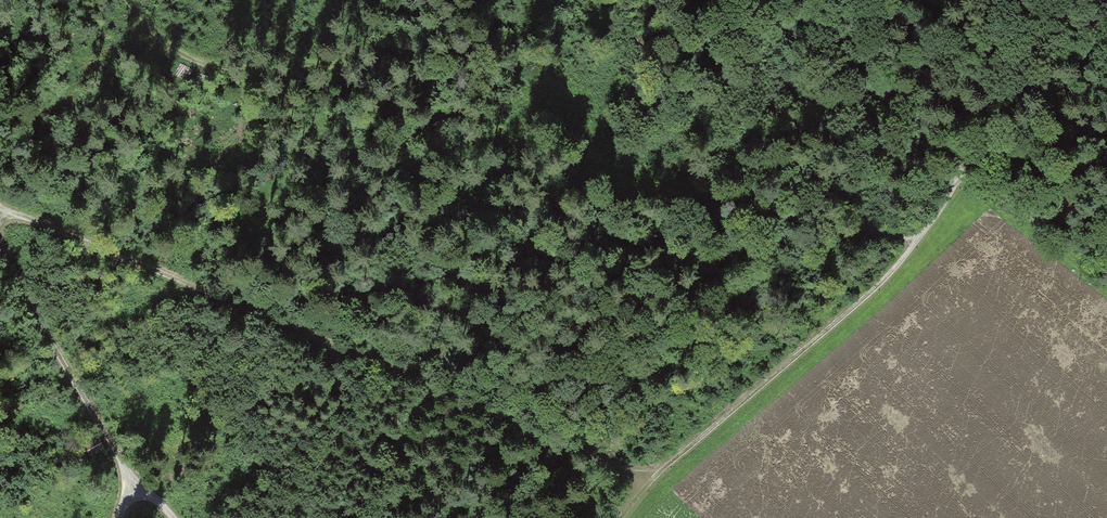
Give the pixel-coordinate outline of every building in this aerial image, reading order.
[(93,452),(101,447),(97,440),(88,445),(93,452)]
